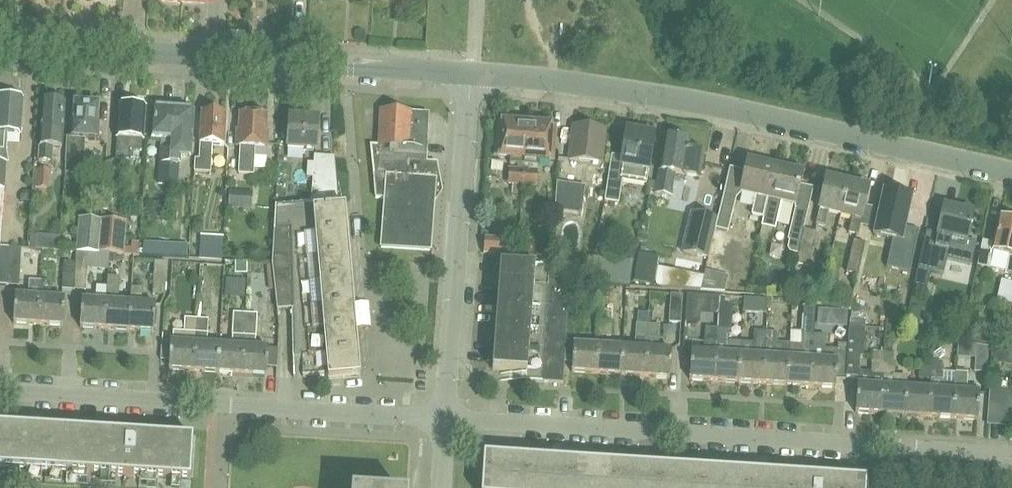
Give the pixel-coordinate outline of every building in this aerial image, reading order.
[(21,134),(22,120),(23,100),(19,99),(17,96),(12,96),(10,99),(0,98),(0,149),(4,149),(5,133),(21,134)] [(62,148),(64,122),(65,102),(62,102),(60,99),(54,99),(52,101),(43,101),(39,160),(52,160),(53,147),(62,148)] [(99,104),(96,104),(95,101),(88,101),(86,103),(75,103),(73,122),(72,122),(71,137),(68,137),(65,172),(82,174),(85,139),(99,139),(100,124),(98,123),(99,104)] [(142,150),(144,128),(145,108),(120,106),(116,158),(129,159),(129,149),(142,150)] [(168,186),(173,109),(165,109),(163,107),(157,106),(155,108),(153,108),(151,138),(162,139),(159,186),(168,186)] [(190,159),(192,131),(194,111),(192,111),(190,108),(185,108),(182,110),(173,109),(168,186),(178,187),(179,158),(190,159)] [(224,145),(225,133),(226,113),(223,112),(223,110),(213,109),(212,112),(202,111),(199,153),(199,161),(195,161),(194,173),(207,174),(209,144),(224,145)] [(267,115),(264,115),(263,113),(255,112),(254,114),(241,114),(240,130),(238,130),(237,145),(241,146),(239,173),(254,174),(255,147),(268,147),(269,132),(266,132),(267,115)] [(426,162),(427,135),(429,115),(382,112),(379,146),(371,145),(375,197),(384,198),(381,246),(429,250),(431,250),(437,163),(426,162)] [(317,150),(317,139),(319,119),(289,117),(287,148),(317,150)] [(523,185),(527,125),(517,124),(517,122),(502,121),(502,123),(500,123),(498,156),(510,157),(510,164),(520,164),(519,170),(510,169),(508,184),(523,185)] [(552,160),(553,146),(554,127),(552,126),(552,124),(538,123),(537,125),(527,125),(523,185),(536,186),(537,170),(528,170),(528,165),(538,166),(538,159),(552,160)] [(603,163),(604,149),(606,129),(572,126),(569,159),(603,163)] [(647,184),(652,155),(655,135),(626,130),(622,157),(612,155),(605,200),(619,203),(622,180),(647,184)] [(704,153),(689,150),(690,142),(691,141),(664,136),(664,137),(661,157),(659,170),(655,193),(671,196),(675,173),(684,175),(684,174),(700,177),(704,153)] [(334,156),(314,156),(314,163),(308,163),(307,177),(313,178),(311,202),(320,201),(338,200),(334,156)] [(764,218),(775,167),(748,161),(741,193),(757,196),(753,215),(764,218)] [(803,173),(802,173),(802,170),(800,167),(792,165),(789,167),(788,170),(775,167),(764,218),(762,226),(776,229),(782,202),(796,205),(803,173)] [(51,169),(37,168),(36,188),(49,189),(51,169)] [(841,214),(848,184),(826,179),(816,225),(826,227),(829,212),(841,214)] [(586,185),(557,181),(554,219),(563,220),(564,210),(582,213),(586,185)] [(859,234),(865,208),(869,189),(848,184),(841,214),(851,217),(848,232),(859,234)] [(707,258),(715,228),(723,195),(724,192),(716,189),(714,196),(717,197),(712,219),(694,214),(684,252),(707,258)] [(20,201),(31,202),(31,195),(31,191),(29,191),(25,190),(22,193),(20,194),(20,201)] [(255,193),(231,192),(230,209),(254,210),(255,193)] [(892,239),(889,253),(886,267),(910,272),(919,231),(905,227),(911,198),(884,192),(874,235),(892,239)] [(723,195),(715,228),(731,232),(739,199),(723,195)] [(166,216),(166,202),(154,201),(153,215),(160,216),(166,216)] [(274,240),(347,234),(345,208),(320,210),(320,201),(311,202),(275,205),(274,240)] [(926,232),(918,267),(944,273),(947,259),(971,265),(975,244),(967,242),(969,232),(974,212),(944,206),(940,225),(938,234),(926,232)] [(797,255),(803,230),(807,211),(796,209),(789,239),(791,239),(789,249),(792,254),(797,255)] [(1006,216),(1003,218),(1002,219),(1000,219),(994,243),(983,241),(978,265),(1011,273),(1011,217),(1006,216)] [(99,253),(101,222),(80,221),(78,252),(77,263),(75,291),(87,292),(88,268),(90,252),(99,253)] [(101,222),(99,253),(110,254),(123,254),(125,224),(101,222)] [(817,233),(803,230),(797,255),(792,274),(808,278),(810,269),(809,269),(817,233)] [(59,235),(30,234),(29,248),(58,250),(59,235)] [(267,266),(349,259),(347,234),(274,240),(272,263),(267,264),(267,266)] [(535,255),(536,237),(523,236),(522,254),(535,255)] [(201,259),(222,260),(223,239),(202,238),(201,259)] [(484,238),(483,253),(518,256),(519,240),(484,238)] [(848,271),(857,273),(864,242),(855,240),(848,271)] [(145,256),(164,257),(164,254),(165,243),(146,241),(145,256)] [(0,246),(0,288),(7,288),(10,247),(0,246)] [(22,247),(10,247),(7,288),(19,289),(22,247)] [(110,254),(99,253),(90,252),(88,268),(109,269),(110,254)] [(630,287),(648,288),(653,255),(635,252),(630,287)] [(494,344),(493,369),(500,370),(525,372),(525,381),(562,384),(562,383),(565,344),(569,284),(549,282),(551,258),(511,255),(510,265),(500,264),(494,344)] [(269,288),(351,281),(349,259),(267,266),(269,288)] [(246,274),(248,274),(248,261),(241,260),(236,260),(236,274),(246,274)] [(167,262),(155,261),(153,295),(165,296),(167,262)] [(590,285),(629,287),(633,264),(592,261),(590,285)] [(75,291),(77,263),(65,263),(63,291),(75,291)] [(659,267),(656,285),(660,287),(699,290),(703,276),(659,267)] [(703,276),(699,290),(699,291),(725,293),(729,276),(704,270),(703,276)] [(119,301),(119,292),(120,277),(108,276),(107,286),(107,290),(105,328),(129,330),(131,302),(130,302),(119,301)] [(40,296),(41,282),(30,281),(29,295),(16,295),(14,322),(38,324),(40,296)] [(64,298),(50,297),(51,282),(41,281),(41,282),(40,296),(38,324),(63,326),(64,298)] [(292,309),(353,304),(351,281),(269,288),(269,290),(275,290),(277,310),(292,309)] [(1011,303),(1011,284),(1004,283),(1000,301),(1011,304),(1011,303)] [(107,290),(107,286),(96,285),(95,300),(82,299),(81,327),(105,328),(107,290)] [(131,302),(129,330),(154,331),(155,304),(142,303),(142,288),(131,287),(130,302),(131,302)] [(686,322),(699,322),(700,313),(717,314),(718,296),(703,295),(688,294),(686,322)] [(669,323),(683,324),(684,295),(671,295),(669,323)] [(803,315),(814,315),(814,303),(804,300),(803,315)] [(293,333),(355,328),(353,304),(292,309),(293,333)] [(817,325),(829,326),(830,310),(818,309),(817,325)] [(242,373),(245,313),(233,312),(231,345),(219,344),(218,372),(242,373)] [(255,346),(255,344),(257,314),(245,313),(242,373),(266,375),(268,347),(255,346)] [(193,370),(196,319),(186,319),(186,332),(174,332),(173,341),(171,341),(169,369),(193,370)] [(219,344),(208,343),(209,320),(196,319),(193,370),(218,372),(219,344)] [(731,322),(731,320),(718,319),(718,328),(731,328),(731,322)] [(596,321),(595,336),(611,337),(612,322),(596,321)] [(634,347),(621,347),(620,374),(644,376),(646,344),(648,325),(635,324),(634,347)] [(646,344),(644,376),(669,377),(670,350),(658,349),(659,340),(658,340),(659,325),(648,325),(646,344)] [(872,352),(871,361),(870,373),(858,372),(859,357),(862,357),(864,327),(848,326),(847,346),(845,377),(857,378),(855,412),(879,414),(883,353),(872,352)] [(293,357),(357,351),(355,328),(293,333),(293,357)] [(713,381),(716,328),(705,328),(704,352),(691,351),(689,379),(713,381)] [(739,355),(740,355),(741,344),(727,344),(728,329),(717,328),(716,328),(713,381),(738,382),(739,355)] [(763,356),(765,332),(754,331),(752,355),(740,355),(739,355),(738,382),(761,384),(763,356)] [(788,345),(776,344),(777,332),(765,332),(763,356),(761,384),(786,385),(788,345)] [(786,385),(810,387),(813,335),(802,334),(801,344),(801,345),(788,345),(786,385)] [(837,350),(824,349),(825,335),(813,335),(810,387),(835,388),(835,377),(845,377),(847,346),(837,345),(837,350)] [(596,372),(598,345),(573,344),(571,371),(596,372)] [(620,374),(621,347),(598,345),(596,372),(620,374)] [(975,372),(987,372),(989,348),(977,345),(975,372)] [(357,351),(293,357),(294,377),(328,375),(328,379),(359,377),(357,351)] [(1005,364),(1006,352),(992,351),(991,363),(994,363),(1005,364)] [(894,377),(895,363),(895,354),(883,353),(879,414),(928,417),(929,390),(928,390),(906,388),(906,378),(894,377)] [(921,364),(920,379),(929,379),(930,365),(921,364)] [(955,373),(942,373),(943,366),(930,365),(929,379),(928,390),(929,390),(928,417),(952,418),(955,373)] [(966,374),(955,373),(952,418),(977,420),(978,393),(977,393),(977,389),(965,388),(966,374)] [(989,388),(987,421),(1001,422),(1003,389),(989,388)] [(193,481),(195,439),(0,426),(0,469),(193,481)] [(484,457),(482,487),(868,487),(869,481),(484,457)]
